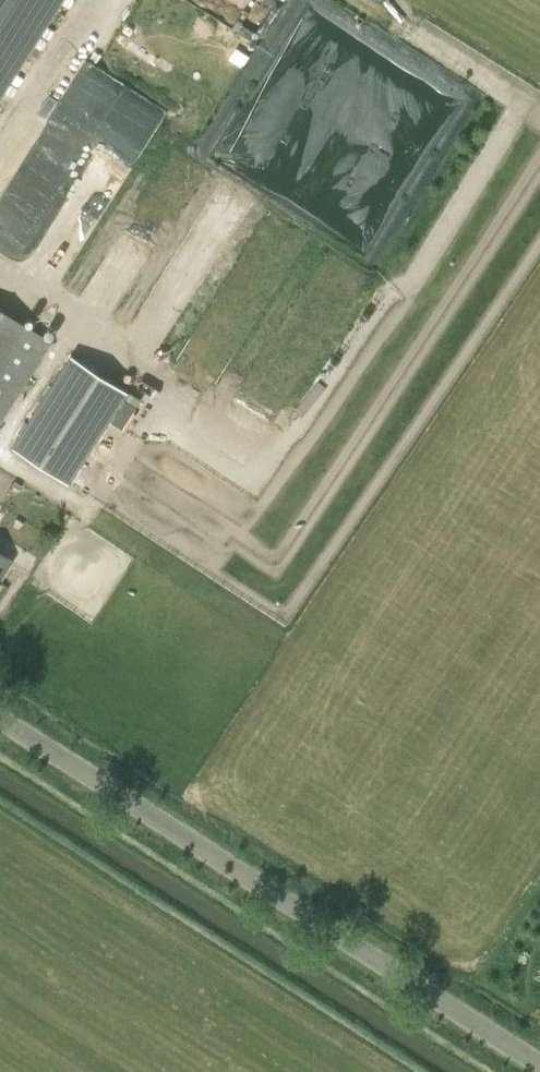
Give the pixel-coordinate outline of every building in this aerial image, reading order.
[(63,0),(0,0),(0,98),(63,0)] [(444,167),(481,88),(379,40),(367,65),(376,69),(371,81),(356,89),(367,94),(349,104),(346,109),(356,113),(350,125),(361,144),(365,146),(370,136),(378,132),(390,155),(403,161),(410,146),(430,136),(423,149),(438,156),(444,167)] [(53,342),(0,308),(0,423),(53,342)] [(77,357),(16,449),(71,485),(131,394),(77,357)] [(13,560),(0,552),(0,576),(2,577),(13,560)]
